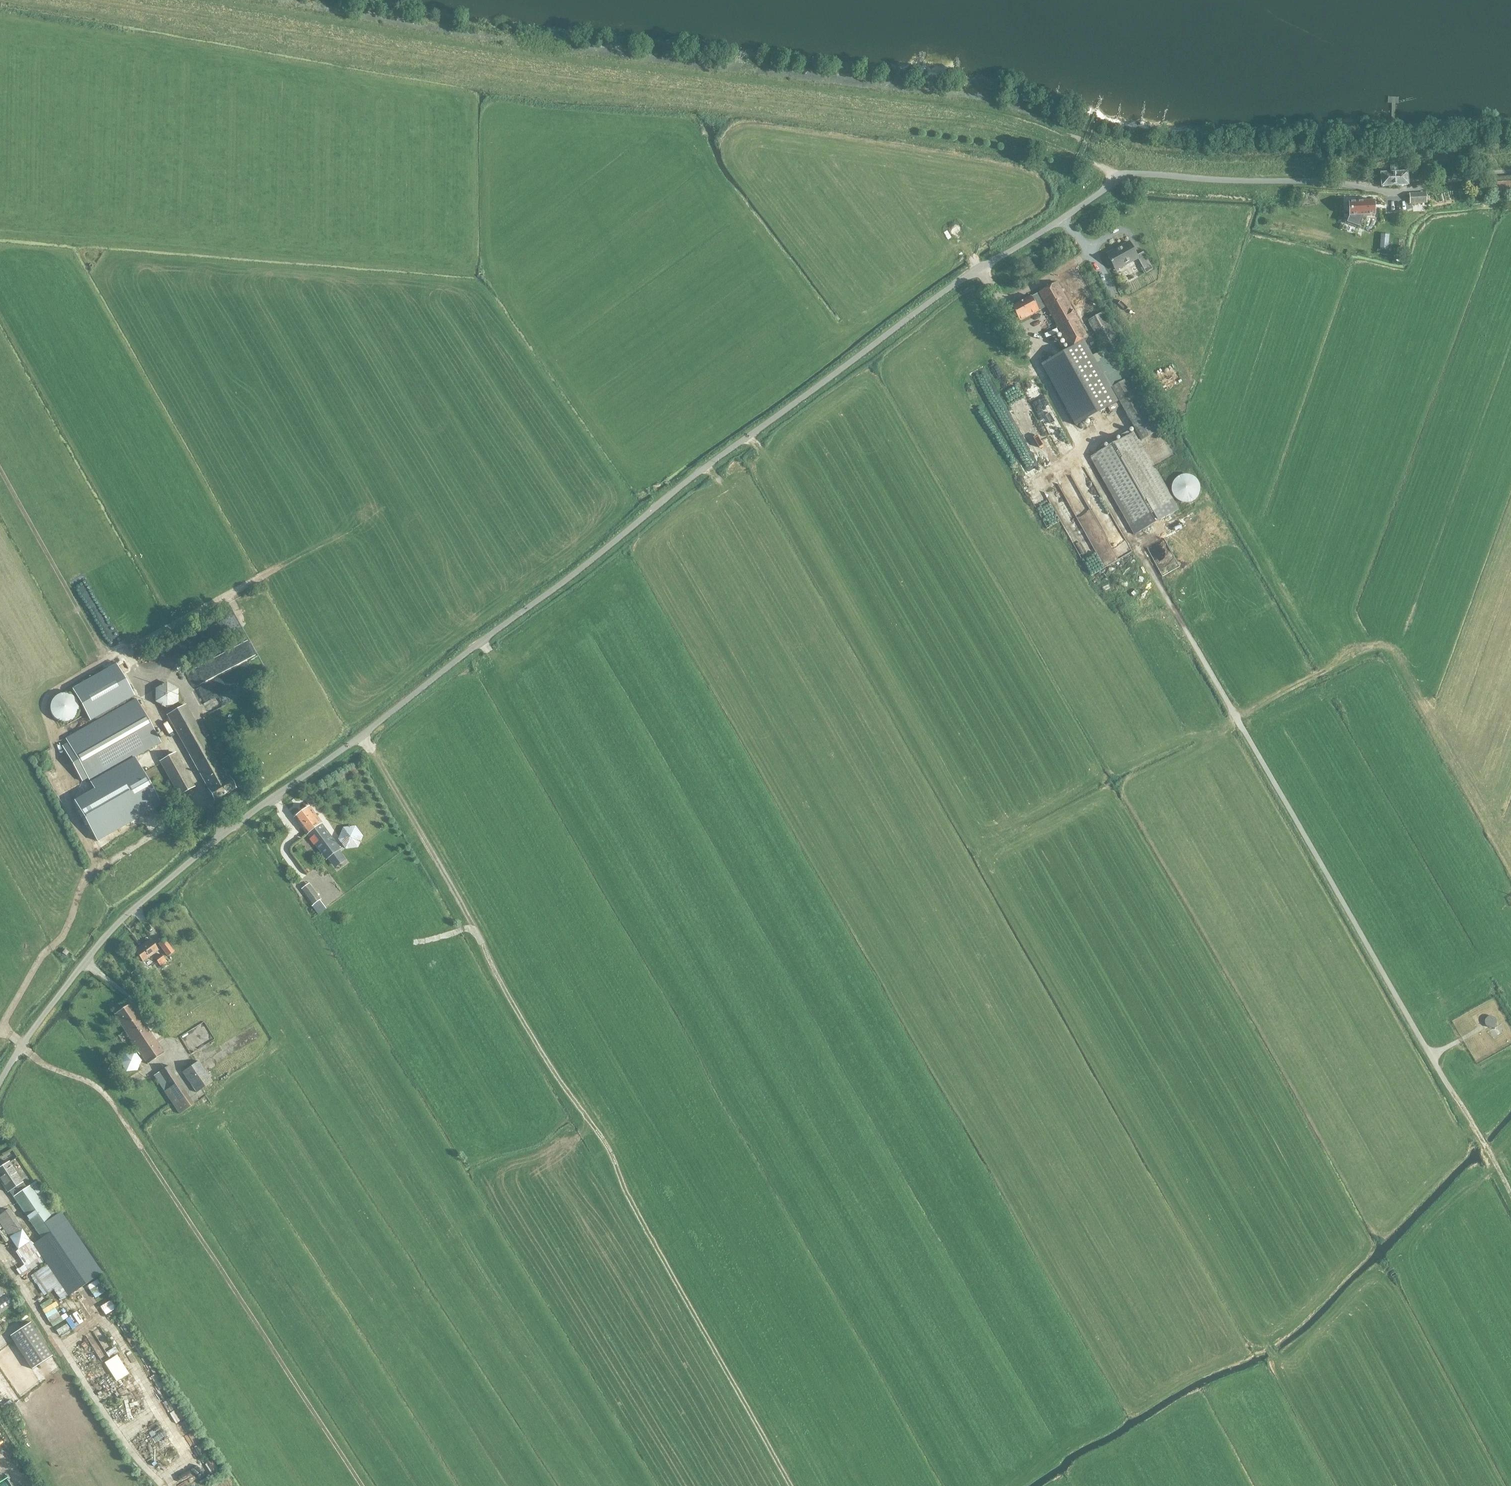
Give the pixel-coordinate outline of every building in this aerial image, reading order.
[(1391,173),(1382,173),(1382,186),(1407,186),(1407,175),(1398,175),(1398,165),(1391,165),(1391,173)] [(1496,178),(1496,195),(1510,196),(1510,178),(1496,178)] [(1426,204),(1426,194),(1410,194),(1410,204),(1426,204)] [(1363,229),(1369,215),(1378,215),(1377,200),(1350,201),(1351,215),(1348,223),(1363,229)] [(1389,235),(1381,235),(1380,251),(1388,251),(1389,235)] [(1146,273),(1153,269),(1144,252),(1137,256),(1130,243),(1107,255),(1116,270),(1138,258),(1146,273)] [(1013,309),(1021,323),(1039,313),(1038,309),(1045,305),(1069,349),(1084,340),(1088,338),(1057,284),(1013,309)] [(1118,343),(1101,313),(1086,321),(1103,351),(1118,343)] [(1042,338),(1051,333),(1048,328),(1039,333),(1042,338)] [(1042,363),(1075,425),(1118,402),(1111,388),(1084,340),(1069,349),(1042,363)] [(981,352),(985,359),(994,355),(990,348),(981,352)] [(1118,402),(1136,435),(1155,467),(1176,455),(1132,377),(1111,388),(1118,402)] [(1159,383),(1163,391),(1174,386),(1170,378),(1159,383)] [(1032,379),(1020,386),(1059,455),(1071,448),(1032,379)] [(1016,384),(1003,391),(1044,464),(1056,457),(1016,384)] [(1155,467),(1136,435),(1090,460),(1133,538),(1179,512),(1155,467)] [(1084,469),(1071,476),(1119,560),(1131,553),(1084,469)] [(1180,502),(1185,503),(1190,503),(1194,501),(1198,498),(1200,493),(1201,489),(1200,484),(1198,480),(1194,476),(1189,475),(1184,475),(1179,476),(1175,480),(1173,484),(1172,489),(1173,494),(1176,499),(1180,502)] [(1070,477),(1058,484),(1105,567),(1117,561),(1070,477)] [(1056,485),(1044,492),(1091,576),(1103,569),(1056,485)] [(1152,605),(1158,598),(1147,588),(1140,594),(1152,605)] [(236,653),(189,677),(195,689),(194,689),(198,696),(202,694),(207,705),(220,698),(220,697),(243,685),(239,679),(246,675),(241,665),(242,664),(236,653)] [(90,722),(134,697),(116,666),(107,670),(73,691),(90,722)] [(156,690),(156,710),(176,710),(176,689),(156,690)] [(89,779),(91,784),(134,759),(161,744),(136,700),(66,740),(69,744),(63,748),(67,755),(73,752),(85,772),(79,775),(83,783),(89,779)] [(214,800),(236,788),(229,776),(226,777),(187,706),(168,716),(214,800)] [(179,795),(194,786),(175,754),(160,763),(179,795)] [(95,791),(75,802),(98,843),(161,806),(134,759),(91,784),(95,791)] [(339,851),(341,849),(309,806),(294,817),(326,860),(328,859),(335,867),(346,859),(339,851)] [(321,899),(309,883),(302,889),(314,904),(320,900),(321,899)] [(326,908),(320,900),(314,904),(312,906),(318,915),(326,908)] [(143,962),(158,951),(151,940),(135,951),(143,962)] [(174,953),(165,940),(158,944),(168,957),(174,953)] [(164,959),(161,955),(155,959),(158,964),(164,959)] [(147,1064),(163,1053),(130,1004),(114,1015),(147,1064)] [(204,1024),(180,1037),(188,1052),(212,1039),(204,1024)] [(134,1053),(124,1053),(120,1063),(126,1072),(137,1071),(141,1061),(134,1053)] [(198,1063),(192,1067),(183,1073),(196,1093),(212,1083),(198,1063)] [(168,1066),(167,1067),(153,1076),(179,1115),(193,1106),(180,1086),(181,1085),(168,1066)] [(9,1162),(0,1168),(0,1181),(7,1192),(9,1191),(13,1197),(42,1238),(33,1244),(31,1240),(17,1249),(24,1259),(22,1260),(26,1266),(41,1256),(69,1296),(102,1274),(61,1212),(52,1218),(30,1186),(26,1188),(9,1162)] [(11,1307),(4,1296),(3,1297),(0,1293),(0,1314),(11,1307)] [(46,1297),(37,1302),(44,1312),(52,1306),(46,1297)] [(86,1308),(74,1313),(76,1317),(87,1313),(86,1308)] [(49,1324),(58,1320),(55,1310),(45,1314),(49,1324)] [(2,1331),(1,1329),(11,1322),(7,1315),(0,1320),(0,1332),(2,1331)] [(31,1323),(11,1337),(33,1370),(53,1357),(31,1323)] [(101,1329),(95,1332),(104,1350),(110,1347),(101,1329)] [(96,1340),(92,1343),(100,1355),(104,1352),(96,1340)] [(107,1359),(117,1354),(115,1348),(105,1353),(107,1359)] [(159,1438),(168,1430),(164,1426),(155,1433),(159,1438)] [(200,1476),(199,1460),(190,1461),(191,1477),(200,1476)] [(7,1472),(17,1485),(28,1485),(15,1466),(7,1472)] [(0,1468),(0,1485),(11,1485),(0,1468)] [(190,1480),(186,1476),(177,1485),(185,1485),(190,1480)]
